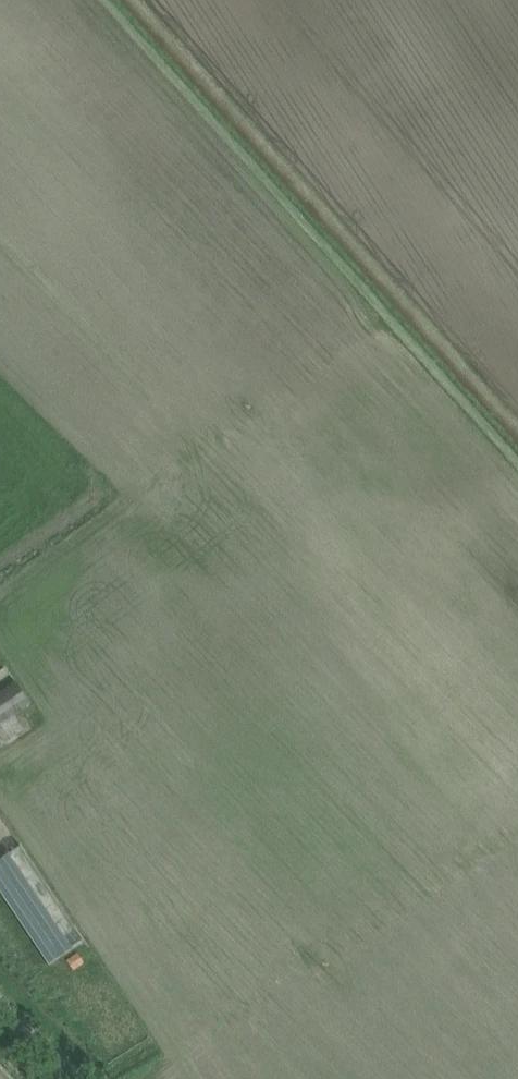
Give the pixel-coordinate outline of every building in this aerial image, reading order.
[(6,742),(28,727),(18,712),(31,703),(16,682),(0,692),(0,734),(6,742)] [(52,965),(90,942),(28,843),(0,861),(0,882),(52,965)]
